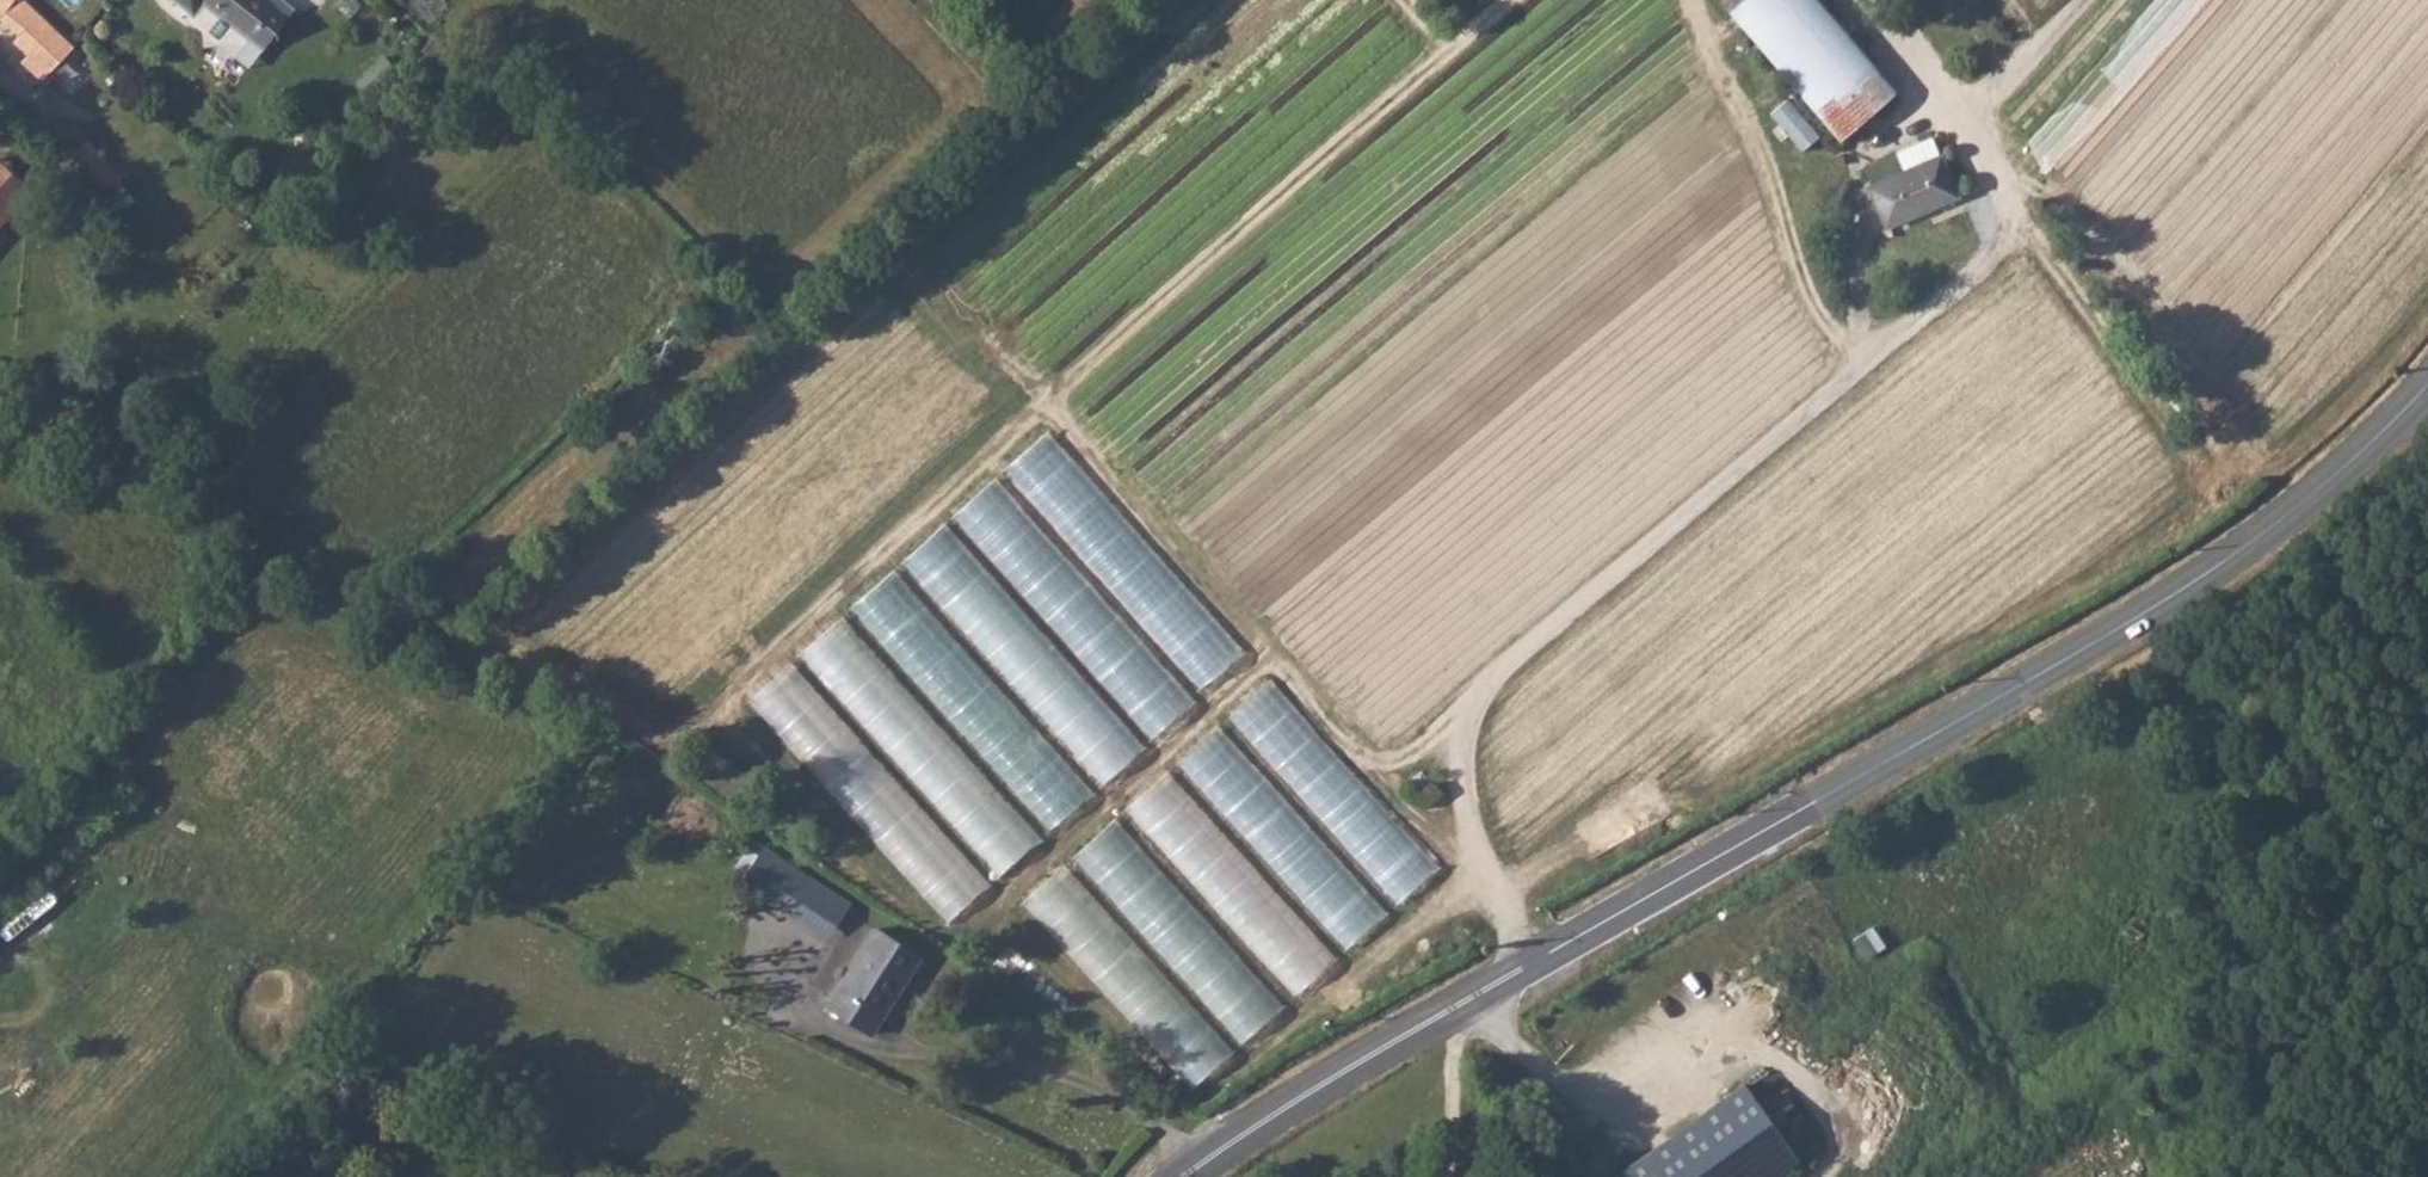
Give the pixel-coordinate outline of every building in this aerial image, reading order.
[(1,15),(24,29),(28,23),(43,38),(55,25),(33,1),(34,0),(0,0),(0,17),(1,15)] [(197,8),(191,15),(208,28),(208,42),(225,39),(239,50),(254,34),(267,45),(300,4),(295,0),(187,0),(197,8)] [(1732,12),(1843,140),(1898,92),(1818,0),(1746,0),(1732,12)] [(1941,155),(1870,186),(1887,227),(1959,193),(1941,155)] [(879,633),(887,626),(898,639),(927,615),(892,573),(855,604),(879,633)] [(844,617),(804,652),(904,765),(935,738),(925,727),(935,719),(844,617)] [(995,879),(792,662),(749,701),(952,919),(995,879)] [(743,884),(836,934),(856,896),(763,846),(743,884)] [(1053,904),(1080,884),(1069,868),(1028,897),(1052,931),(1066,921),(1053,904)] [(876,932),(831,1001),(879,1030),(925,961),(876,932)] [(1630,1162),(1641,1176),(1763,1176),(1803,1148),(1752,1077),(1630,1162)]
